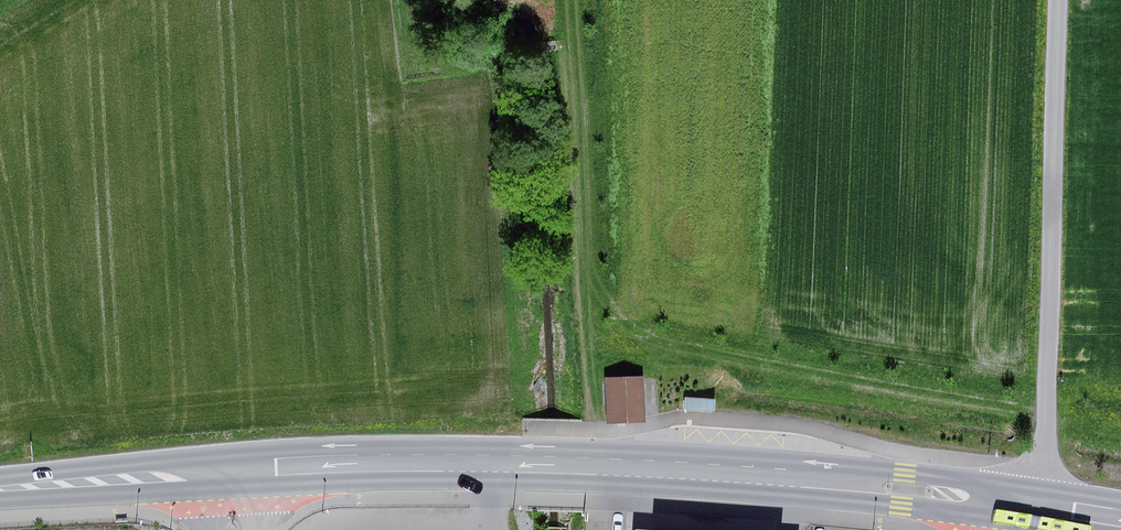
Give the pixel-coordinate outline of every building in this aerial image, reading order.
[(646,376),(606,376),(606,423),(646,423),(646,376)] [(716,400),(686,398),(685,410),(716,411),(716,400)]
